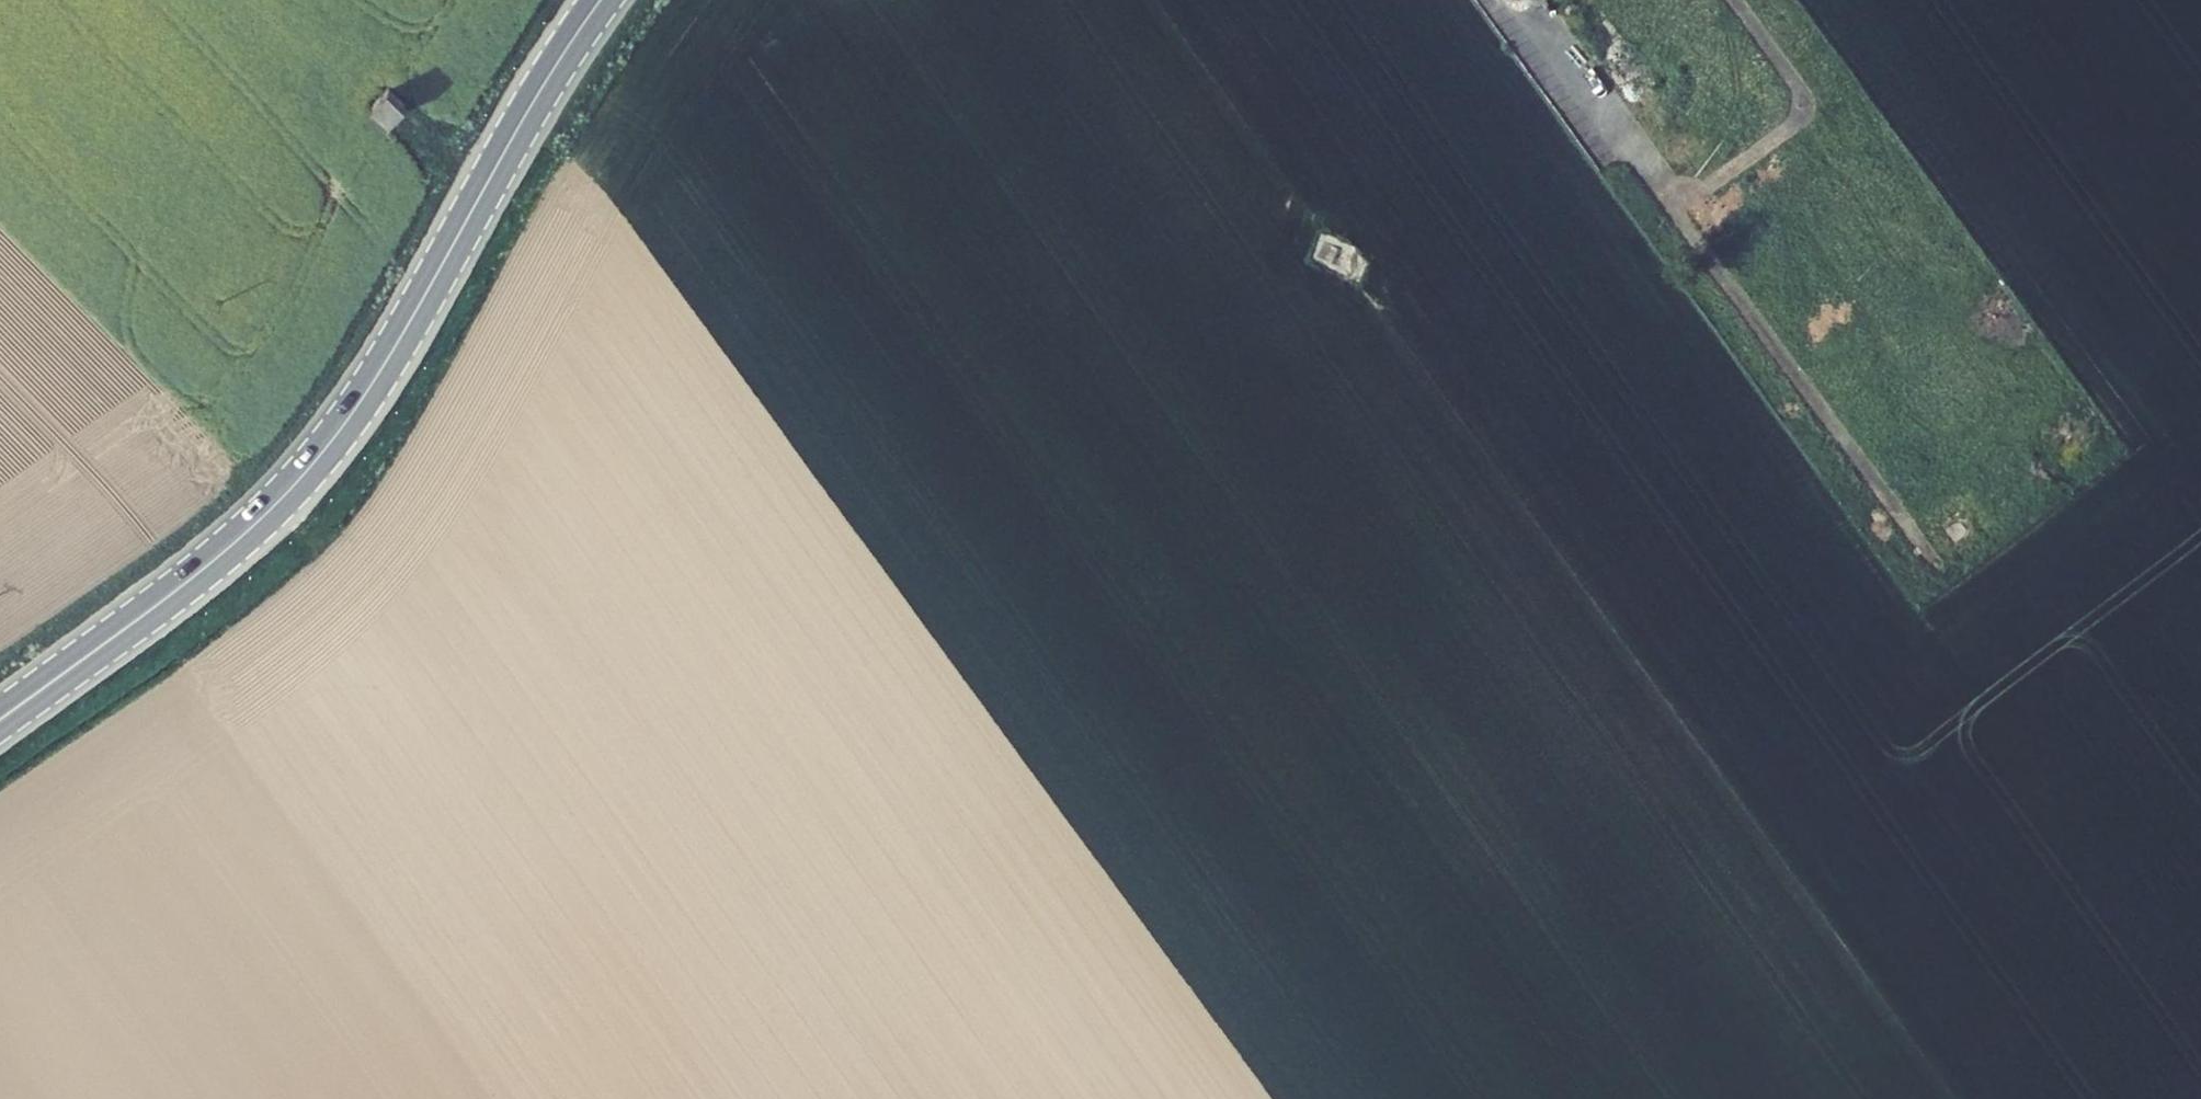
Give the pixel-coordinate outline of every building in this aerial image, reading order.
[(391,87),(374,103),(390,121),(406,104),(391,87)]
